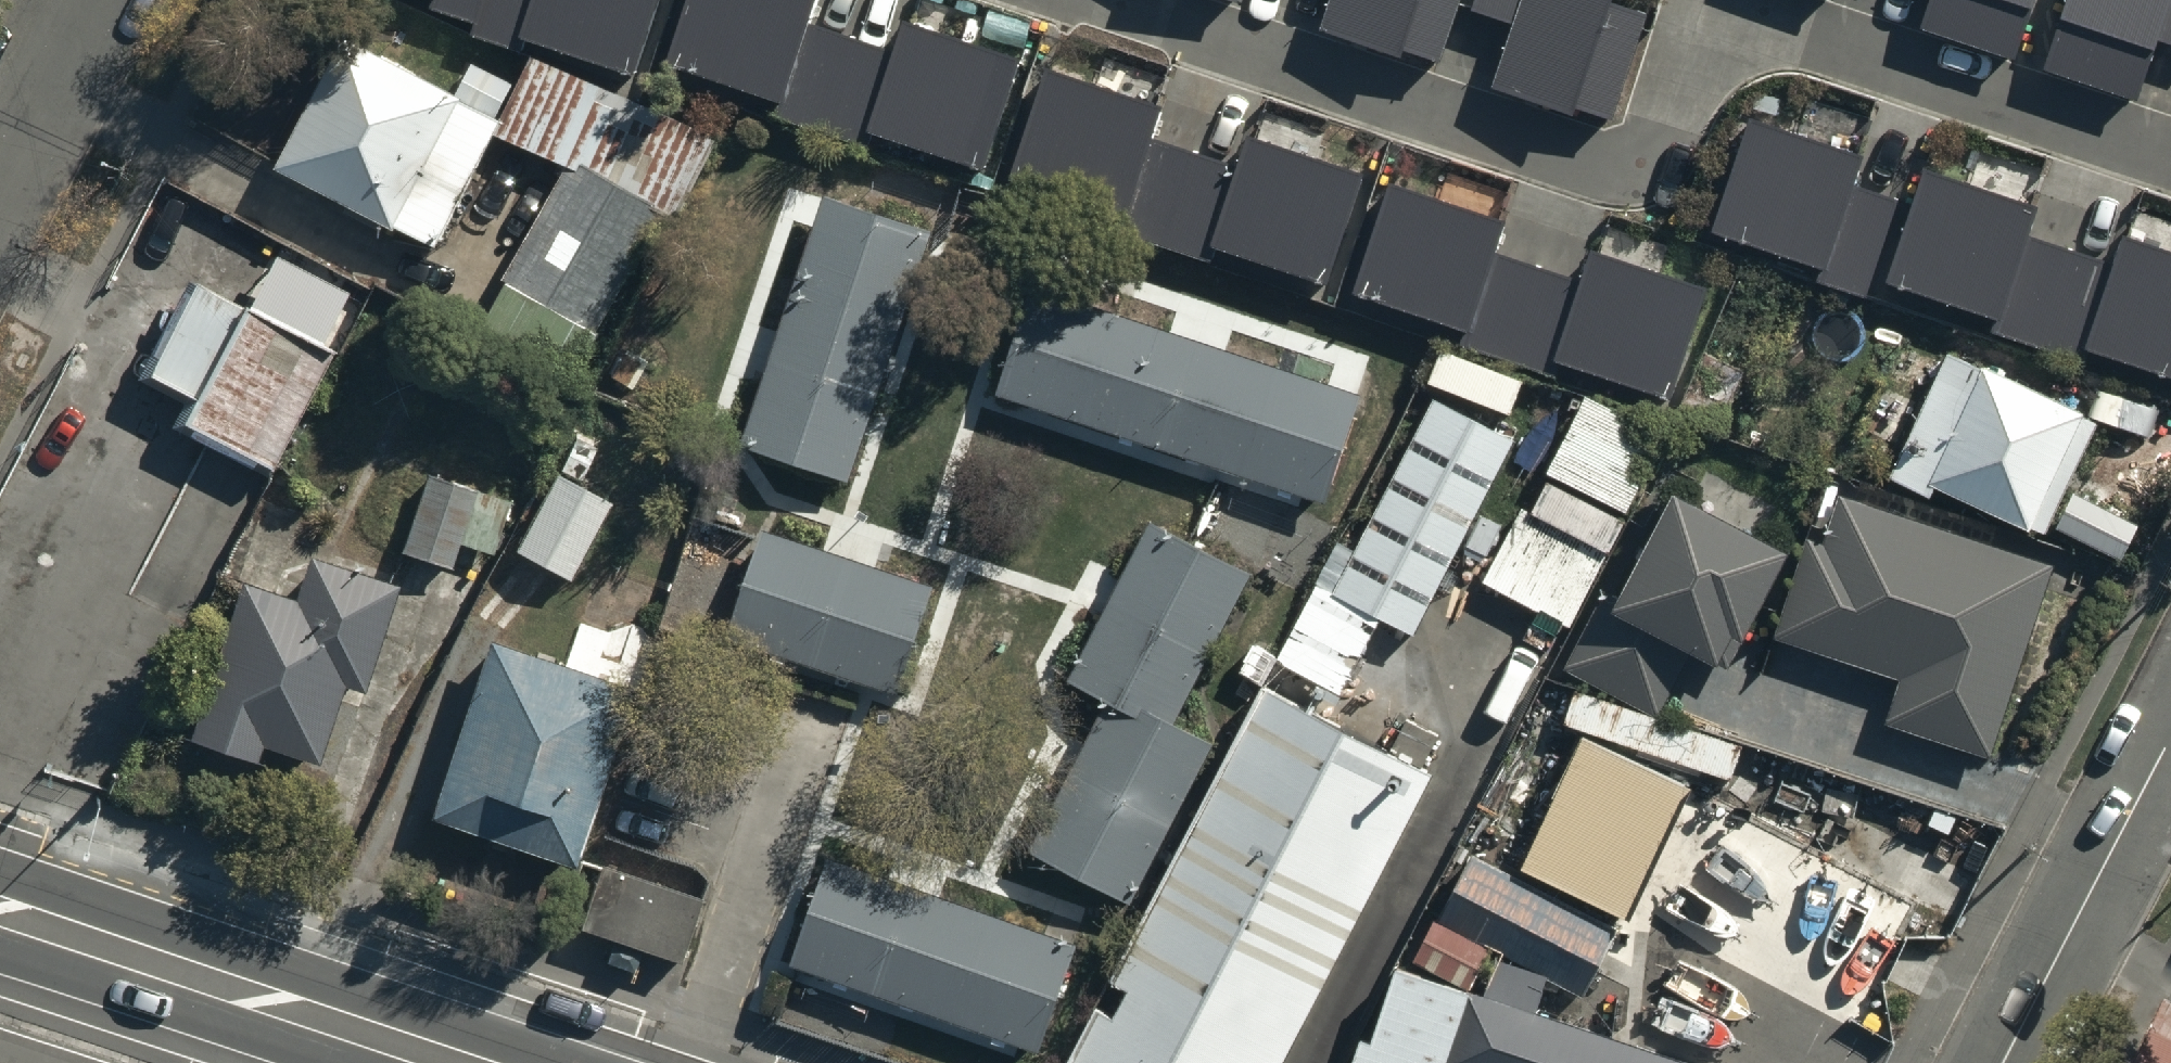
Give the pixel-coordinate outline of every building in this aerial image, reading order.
[(426,13),(633,80),(659,0),(430,0),(426,13)] [(668,65),(778,102),(772,119),(864,150),(870,133),(981,169),(1017,60),(903,22),(892,53),(806,24),(814,0),(690,0),(668,65)] [(1319,26),(1433,64),(1454,0),(1327,0),(1319,26)] [(1472,9),(1512,22),(1490,89),(1608,127),(1647,9),(1619,0),(1475,0),(1472,9)] [(1921,29),(2013,59),(2032,0),(1930,0),(1921,29)] [(2044,74),(2139,105),(2159,43),(2170,47),(2170,0),(2069,0),(2044,74)] [(352,20),(278,144),(428,233),(502,109),(352,20)] [(549,62),(511,136),(653,207),(690,134),(549,62)] [(1158,108),(1046,71),(1010,179),(1120,216),(1114,233),(1207,264),(1212,247),(1323,283),(1359,174),(1245,136),(1235,166),(1148,137),(1158,108)] [(1928,174),(1916,208),(1850,186),(1860,156),(1751,120),(1714,232),(1822,267),(1816,283),(1883,305),(1891,282),(2000,318),(1994,336),(2087,366),(2093,349),(2170,374),(2170,253),(2126,238),(2115,269),(2027,240),(2037,210),(1928,174)] [(660,216),(560,162),(478,313),(579,367),(660,216)] [(743,427),(841,457),(917,212),(819,181),(743,427)] [(1500,223),(1388,186),(1352,294),(1462,331),(1456,348),(1548,379),(1554,361),(1664,398),(1701,289),(1587,251),(1576,281),(1490,252),(1500,223)] [(187,404),(261,450),(325,347),(200,270),(144,360),(195,391),(187,404)] [(1358,384),(1030,274),(995,379),(1322,490),(1358,384)] [(2099,405),(1946,340),(1893,464),(2046,529),(2099,405)] [(1518,383),(1443,354),(1431,383),(1506,412),(1518,383)] [(1667,433),(1590,398),(1535,517),(1523,511),(1488,586),(1578,627),(1667,433)] [(1514,441),(1433,399),(1353,550),(1337,541),(1274,661),(1343,697),(1383,621),(1412,636),(1514,441)] [(526,538),(572,564),(612,493),(551,460),(529,500),(543,508),(526,538)] [(427,465),(406,546),(443,556),(448,537),(484,547),(501,485),(427,465)] [(1604,579),(1566,655),(1653,699),(1687,632),(1714,645),(1729,614),(1740,620),(1785,530),(1672,474),(1617,585),(1604,579)] [(1804,530),(1771,629),(1899,672),(1885,714),(1989,748),(2053,557),(1838,486),(1822,535),(1804,530)] [(1253,562),(1152,512),(1074,670),(1105,686),(1028,841),(1132,893),(1213,730),(1178,713),(1253,562)] [(921,572),(761,517),(725,622),(885,676),(921,572)] [(301,586),(248,566),(186,729),(259,756),(270,727),(310,742),(338,668),(364,678),(402,578),(317,545),(301,586)] [(555,855),(625,680),(492,627),(422,803),(555,855)] [(1430,754),(1264,668),(1057,1062),(1268,1062),(1430,754)] [(1581,723),(1520,852),(1627,902),(1689,773),(1581,723)] [(794,949),(1030,1033),(1069,927),(832,843),(794,949)] [(1469,844),(1440,899),(1582,974),(1612,920),(1469,844)] [(585,931),(677,964),(703,892),(612,859),(585,931)] [(1444,1062),(1727,1062),(1728,1061),(1639,1032),(1536,999),(1546,967),(1483,946),(1444,1062)] [(1395,951),(1353,1062),(1435,1062),(1466,977),(1395,951)] [(2163,995),(2128,1062),(2170,1062),(2170,999),(2163,995)]
